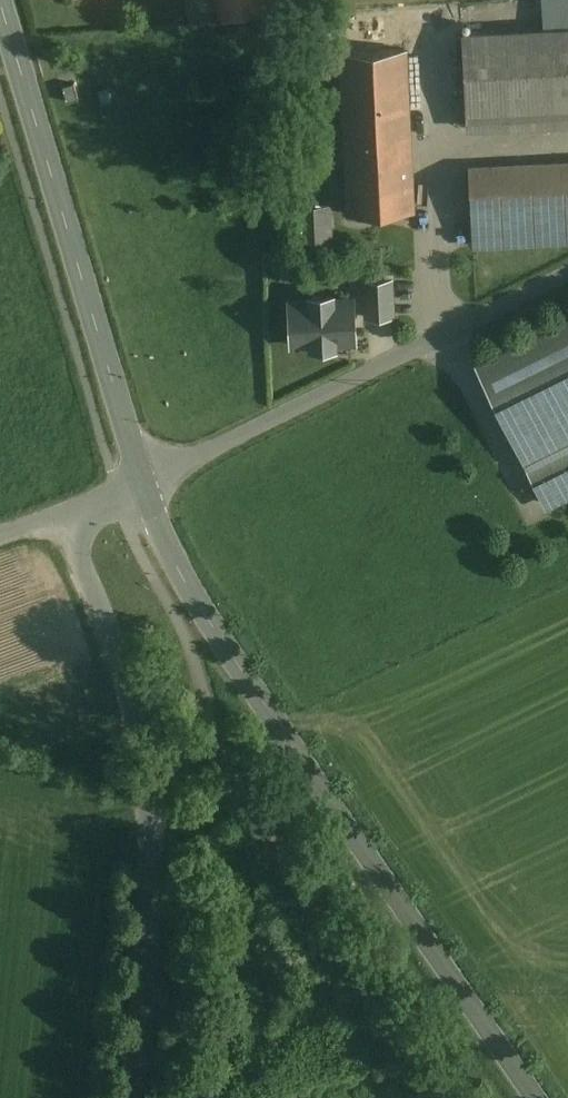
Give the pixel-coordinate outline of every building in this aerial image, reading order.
[(263,0),(219,0),(225,17),(264,3),(263,0)] [(462,30),(465,113),(567,108),(567,24),(462,30)] [(405,48),(340,51),(349,213),(414,210),(405,48)] [(469,168),(475,245),(567,240),(567,161),(469,168)] [(329,224),(300,225),(301,253),(331,252),(329,224)] [(390,279),(369,280),(365,280),(366,314),(366,315),(366,316),(369,316),(389,315),(393,315),(393,313),(392,280),(392,279),(390,279)] [(310,299),(290,300),(291,344),(311,342),(312,347),(335,345),(335,342),(355,341),(353,297),(333,298),(332,294),(309,295),(310,299)] [(479,365),(520,449),(567,425),(567,321),(479,365)] [(527,463),(549,504),(567,496),(567,444),(527,463)]
